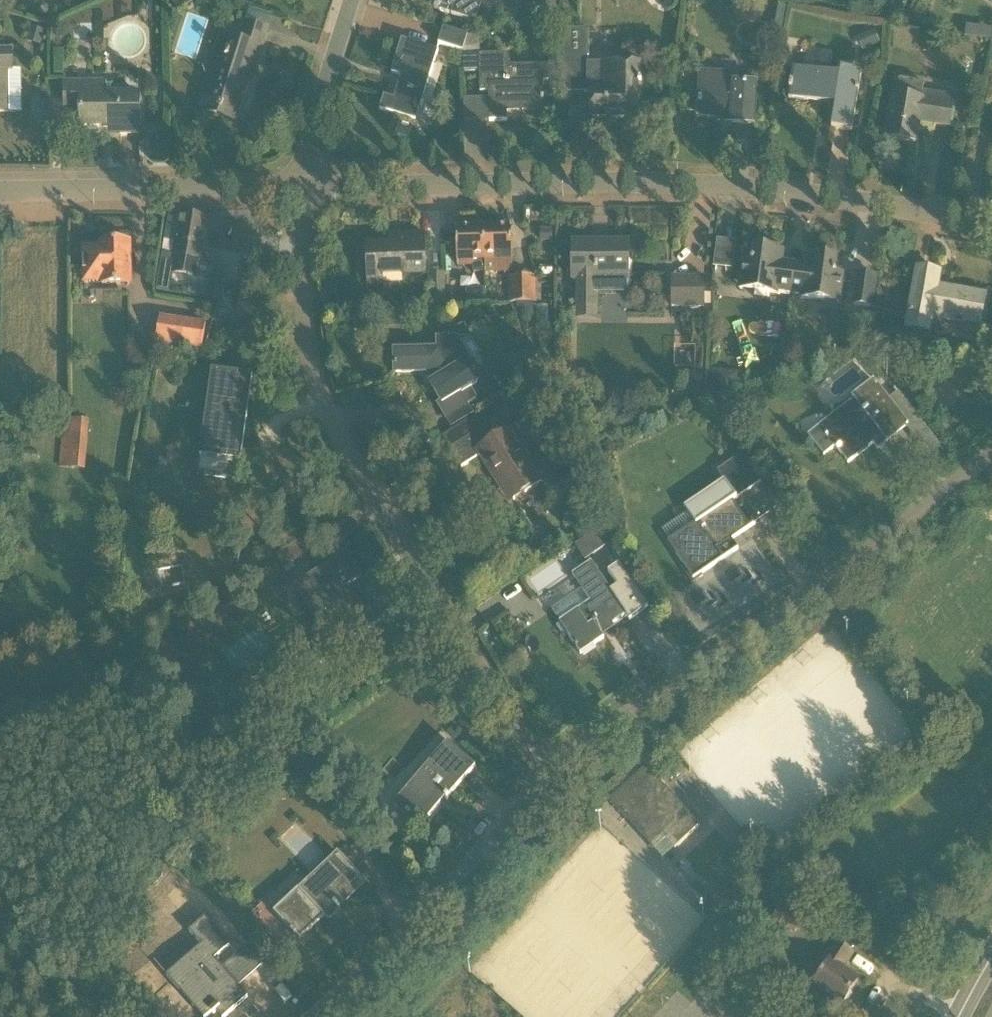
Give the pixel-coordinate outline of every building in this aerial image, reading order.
[(436,10),(470,20),(476,0),(439,0),(436,10)] [(773,5),(772,13),(771,17),(784,20),(786,7),(773,5)] [(263,49),(269,30),(246,23),(240,41),(226,37),(202,111),(236,122),(259,48),(263,49)] [(32,27),(28,41),(42,45),(46,31),(32,27)] [(464,51),(467,41),(468,37),(444,29),(439,44),(464,51)] [(565,92),(589,91),(588,65),(588,57),(590,57),(589,30),(564,31),(565,92)] [(482,92),(489,92),(490,121),(508,121),(508,111),(545,110),(544,81),(550,81),(549,66),(510,66),(510,54),(481,55),(481,37),(469,37),(468,37),(467,41),(464,51),(465,73),(481,72),(482,92)] [(417,121),(439,51),(403,40),(392,73),(406,77),(399,100),(385,96),(381,109),(417,121)] [(13,52),(0,52),(0,113),(23,113),(22,70),(13,70),(13,52)] [(588,65),(589,91),(592,92),(592,118),(642,118),(642,65),(588,65)] [(841,75),(795,68),(790,98),(836,105),(832,128),(853,132),(862,73),(842,69),(841,75)] [(755,125),(758,85),(737,84),(738,74),(702,71),(699,116),(720,117),(720,120),(733,121),(732,123),(755,125)] [(953,107),(953,103),(922,98),(924,84),(900,80),(897,98),(895,97),(888,137),(916,142),(919,124),(950,127),(951,107),(953,107)] [(121,134),(141,134),(141,95),(104,95),(104,83),(66,82),(66,110),(82,110),(82,127),(121,127),(121,134)] [(201,260),(208,220),(181,215),(177,241),(175,255),(177,256),(174,273),(197,277),(200,260),(201,260)] [(486,274),(514,273),(512,226),(484,227),(486,272),(486,274)] [(473,264),(473,272),(486,272),(484,227),(457,228),(458,265),(473,264)] [(553,229),(541,229),(541,241),(554,241),(553,229)] [(368,287),(384,287),(384,276),(427,275),(426,236),(391,237),(391,245),(367,245),(368,287)] [(598,278),(629,278),(630,243),(573,242),(573,280),(580,280),(579,307),(581,307),(581,317),(597,317),(598,278)] [(131,285),(130,243),(103,243),(103,248),(85,248),(85,283),(103,283),(103,285),(131,285)] [(783,263),(784,251),(756,248),(754,259),(751,262),(744,261),(741,289),(778,294),(779,292),(793,294),(797,265),(783,263)] [(835,271),(837,259),(809,255),(807,266),(797,265),(793,294),(803,295),(803,298),(840,303),(844,275),(837,274),(835,271)] [(981,325),(986,295),(938,286),(941,274),(919,270),(908,329),(930,333),(933,316),(981,325)] [(431,306),(447,305),(446,273),(430,273),(431,306)] [(877,277),(858,274),(854,305),(873,308),(877,277)] [(223,302),(228,278),(211,275),(206,299),(223,302)] [(706,308),(706,276),(672,276),(672,308),(706,308)] [(515,303),(520,303),(533,303),(532,277),(514,277),(515,303)] [(487,303),(486,290),(474,290),(468,290),(468,304),(487,303)] [(160,316),(156,343),(204,349),(207,322),(160,316)] [(480,382),(468,362),(456,340),(436,340),(436,350),(395,351),(396,373),(428,372),(434,383),(431,385),(443,404),(438,407),(452,429),(474,416),(468,405),(477,400),(470,388),(480,382)] [(242,462),(253,377),(213,372),(201,456),(242,462)] [(888,442),(909,426),(875,382),(854,398),(860,406),(826,433),(849,463),(883,437),(888,442)] [(511,395),(496,404),(506,419),(520,410),(511,395)] [(69,419),(68,431),(67,451),(82,452),(84,420),(69,419)] [(490,444),(481,430),(451,449),(462,468),(481,456),(490,470),(494,468),(515,500),(543,481),(511,430),(490,444)] [(695,579),(726,558),(727,557),(720,547),(757,522),(756,521),(750,525),(733,500),(738,497),(738,498),(764,480),(745,452),(718,470),(725,479),(685,506),(696,523),(669,541),(695,579)] [(597,531),(576,546),(586,561),(608,546),(597,531)] [(284,567),(309,553),(301,540),(277,555),(284,567)] [(581,654),(605,639),(601,633),(628,615),(592,562),(573,574),(591,602),(560,622),(581,654)] [(447,800),(477,767),(449,742),(394,804),(421,827),(446,799),(447,800)] [(612,798),(610,800),(626,819),(653,850),(666,839),(675,849),(701,826),(648,767),(647,767),(640,760),(627,772),(633,779),(632,780),(623,771),(604,788),(612,798)] [(340,908),(365,884),(337,854),(300,889),(275,913),(301,941),(336,908),(340,912),(342,910),(340,908)] [(248,997),(215,959),(230,946),(206,918),(190,932),(202,945),(168,976),(180,989),(191,979),(205,994),(193,1004),(204,1016),(207,1016),(213,1012),(214,1013),(217,1011),(222,1016),(225,1016),(248,997)] [(793,932),(775,921),(763,941),(780,952),(793,932)] [(827,960),(830,962),(815,986),(843,1005),(859,981),(843,971),(854,954),(838,943),(827,960)]
